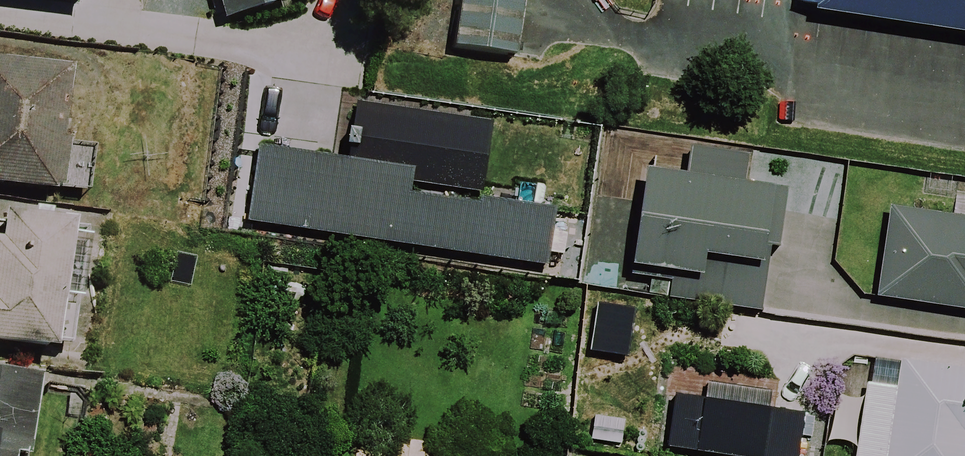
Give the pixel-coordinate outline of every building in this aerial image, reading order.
[(72,17),(74,0),(0,0),(0,7),(72,17)] [(216,27),(282,10),(279,0),(209,0),(216,27)] [(514,52),(520,0),(461,0),(455,46),(514,52)] [(964,23),(964,0),(813,0),(964,23)] [(0,55),(0,181),(51,188),(69,64),(0,55)] [(249,219),(549,260),(558,201),(482,191),(482,196),(413,187),(414,177),(485,187),(495,114),(359,95),(351,152),(259,140),(249,219)] [(651,157),(635,255),(703,266),(698,296),(762,306),(773,239),(781,240),(789,184),(777,182),(777,176),(749,172),(753,149),(692,140),(688,163),(651,157)] [(878,291),(964,302),(964,210),(890,200),(878,291)] [(71,215),(2,205),(0,223),(0,337),(53,345),(71,215)] [(903,355),(900,382),(868,377),(858,455),(964,455),(964,363),(903,355)] [(36,370),(0,365),(0,455),(10,455),(11,449),(24,451),(36,370)] [(762,455),(799,455),(806,407),(677,389),(669,443),(762,455)]
